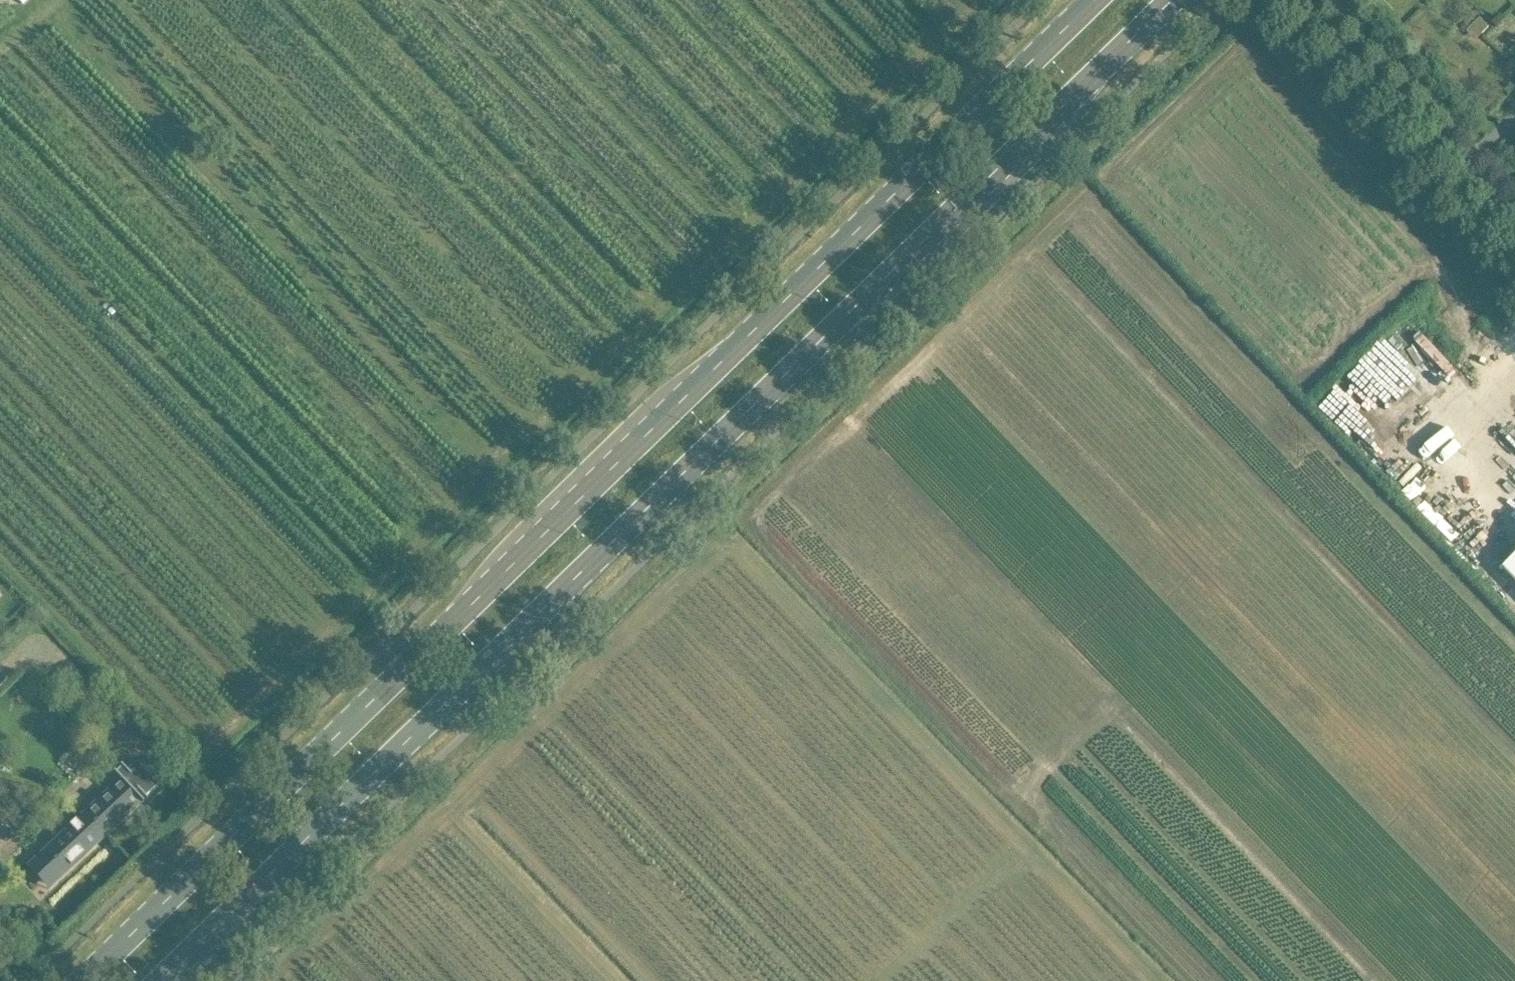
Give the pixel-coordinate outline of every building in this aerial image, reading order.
[(1391,435),(1370,453),(1412,502),(1433,484),(1416,464),(1443,441),(1416,410),(1389,433),(1391,435)] [(1514,579),(1514,559),(1505,568),(1514,579)] [(120,780),(85,813),(105,837),(142,803),(143,804),(144,803),(142,802),(145,799),(146,801),(147,800),(146,799),(158,787),(136,764),(127,773),(121,766),(120,767),(122,768),(116,774),(114,772),(114,773),(120,780)] [(105,837),(85,813),(43,852),(44,852),(32,863),(51,885),(51,884),(53,886),(105,837)]
